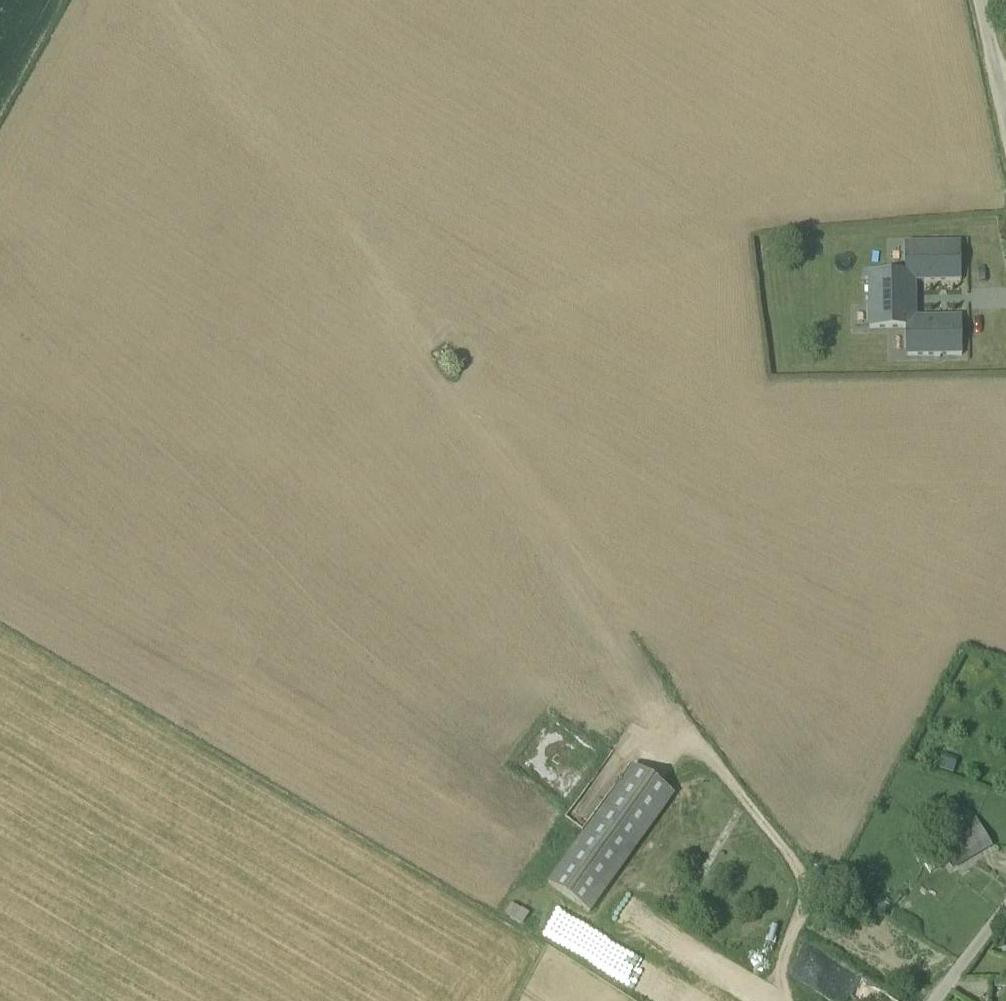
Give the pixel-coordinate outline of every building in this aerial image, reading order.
[(962,280),(961,242),(905,243),(906,271),(869,272),(870,327),(906,327),(907,355),(963,354),(962,316),(916,317),(916,281),(962,280)] [(590,912),(676,789),(632,758),(545,881),(590,912)] [(952,870),(993,846),(975,816),(953,829),(958,838),(952,841),(948,834),(932,842),(933,843),(917,851),(930,874),(949,863),(952,870)]
